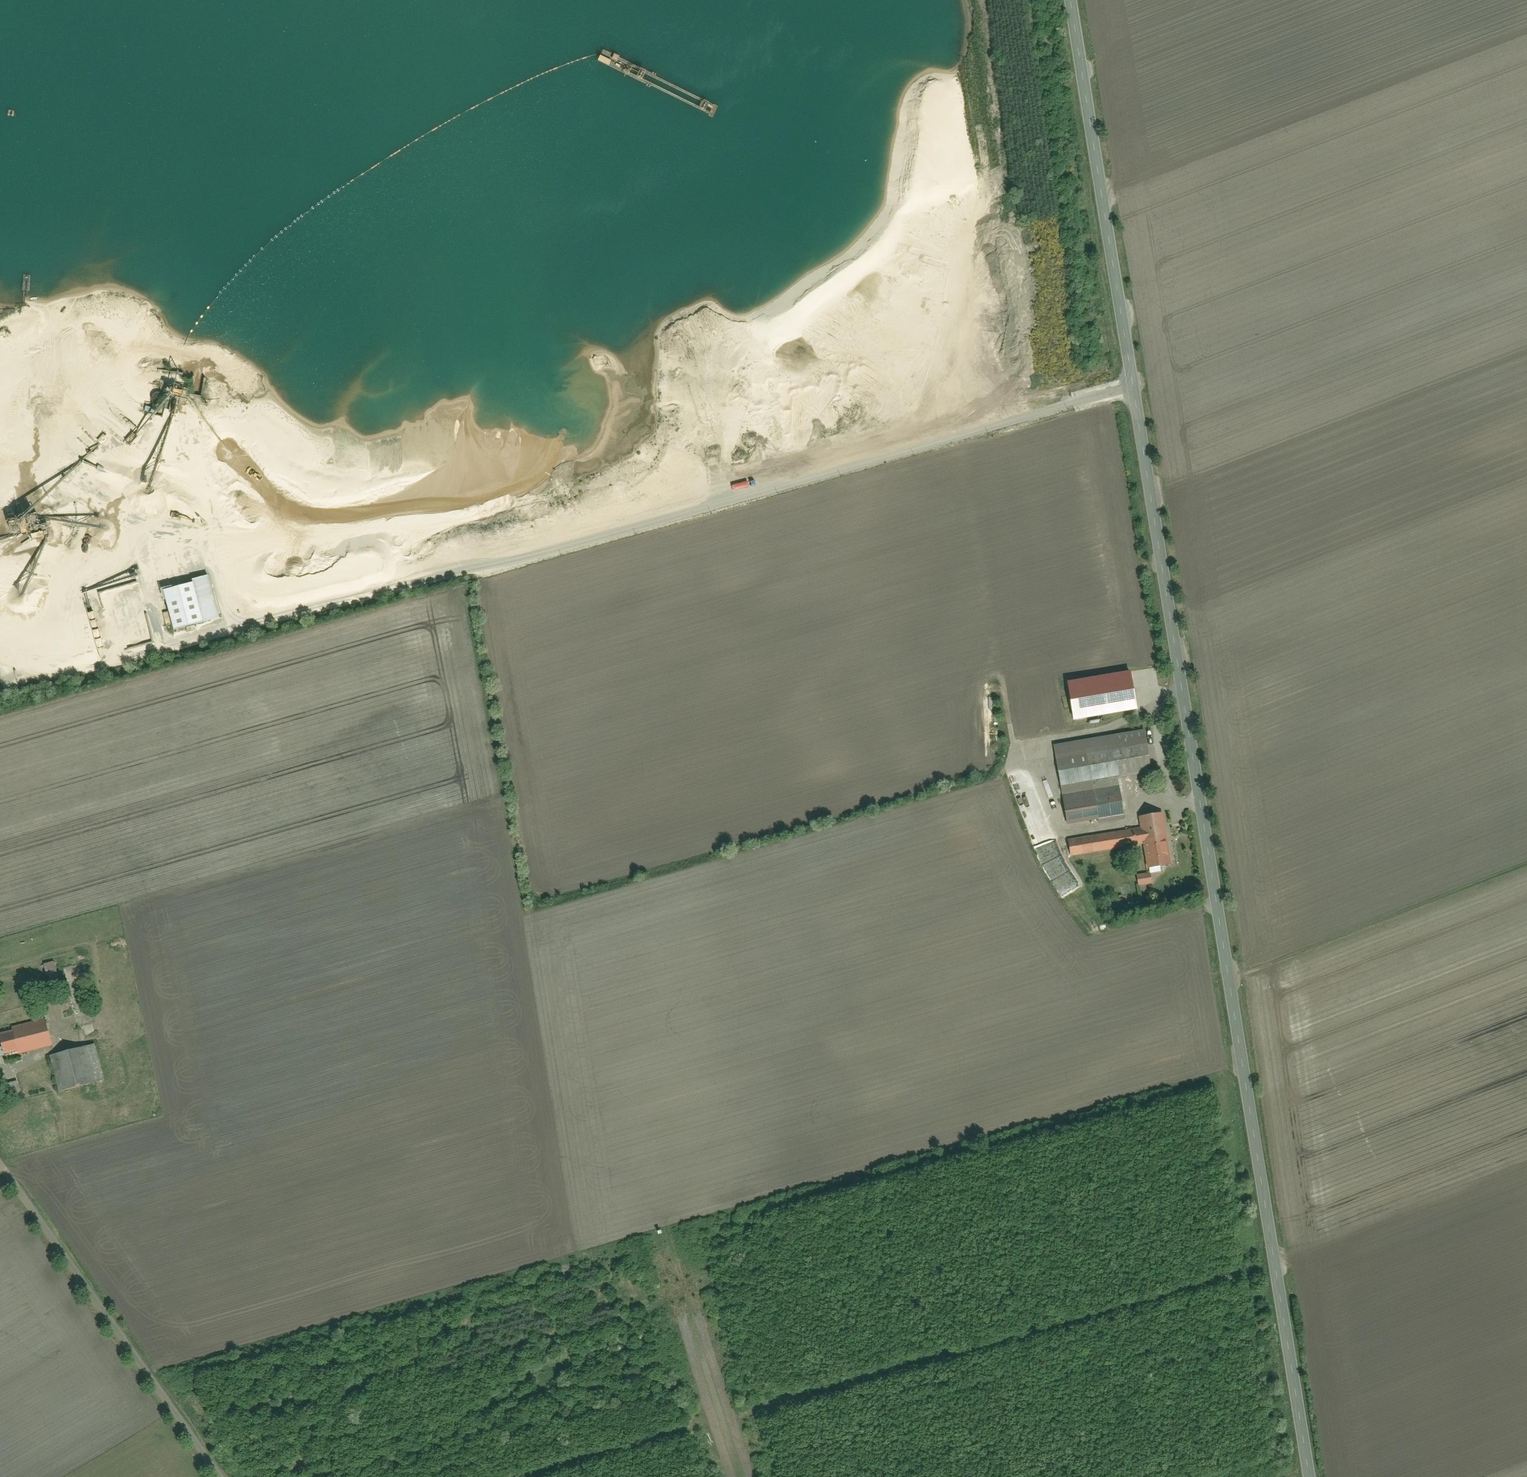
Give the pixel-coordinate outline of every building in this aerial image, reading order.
[(1060,756),(1066,789),(1152,774),(1147,741),(1060,756)] [(1097,794),(1100,819),(1125,816),(1122,791),(1097,794)] [(1073,855),(1144,846),(1147,871),(1169,869),(1164,815),(1141,818),(1143,829),(1071,838),(1073,855)] [(1137,876),(1137,887),(1154,887),(1154,876),(1137,876)] [(55,1045),(50,1023),(0,1032),(0,1038),(2,1047),(0,1047),(0,1055),(55,1045)] [(50,1057),(59,1093),(102,1083),(93,1047),(50,1057)]
